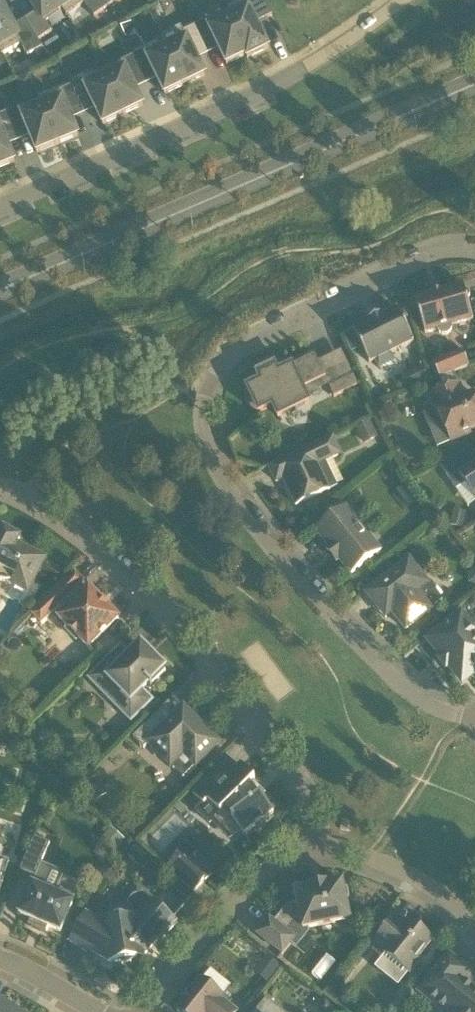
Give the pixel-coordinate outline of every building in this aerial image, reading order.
[(37,12),(26,20),(36,36),(47,28),(43,22),(62,9),(56,0),(29,0),(37,12)] [(62,9),(67,15),(85,3),(94,16),(100,13),(108,7),(102,0),(56,0),(62,9)] [(229,18),(247,54),(246,55),(248,58),(268,48),(265,41),(267,40),(262,31),(260,31),(256,23),(272,15),(264,0),(248,0),(245,1),(249,8),(229,18)] [(3,54),(22,44),(28,56),(34,52),(41,48),(43,47),(36,36),(26,20),(13,26),(0,2),(0,49),(3,54)] [(226,11),(195,26),(206,48),(216,43),(227,64),(246,55),(247,54),(229,18),(226,11)] [(187,39),(167,48),(185,84),(205,75),(198,59),(195,53),(206,48),(195,26),(191,27),(183,31),(187,39)] [(144,50),(133,56),(144,78),(155,73),(165,94),(185,84),(167,48),(148,58),(144,50)] [(125,69),(105,78),(123,114),(143,105),(133,83),(144,78),(133,56),(121,62),(125,69)] [(82,81),(71,86),(81,108),(93,102),(103,124),(123,114),(105,78),(86,88),(82,81)] [(63,98),(43,106),(57,144),(78,135),(68,113),(81,108),(71,86),(59,91),(63,98)] [(19,107),(8,112),(17,135),(28,130),(37,152),(57,144),(43,106),(22,115),(19,107)] [(14,161),(5,139),(17,135),(8,112),(0,115),(0,167),(14,161)] [(452,329),(452,325),(474,319),(468,299),(470,295),(469,290),(464,288),(464,284),(415,298),(425,333),(437,329),(439,333),(443,334),(447,334),(452,329)] [(414,341),(398,309),(382,316),(381,315),(368,321),(369,323),(354,330),(370,363),(376,360),(379,368),(395,360),(391,353),(414,341)] [(440,378),(469,366),(463,350),(433,362),(440,378)] [(303,388),(325,378),(315,355),(279,373),(276,368),(259,377),(261,381),(247,388),(245,394),(245,401),(248,406),(253,410),(259,412),(273,406),(278,417),(309,402),(303,388)] [(351,368),(326,380),(328,385),(334,397),(359,385),(351,368)] [(407,389),(420,384),(415,371),(402,376),(407,389)] [(459,383),(429,396),(438,418),(441,418),(451,441),(451,442),(470,434),(468,429),(474,427),(474,395),(474,394),(465,397),(459,383)] [(359,438),(375,431),(371,421),(355,428),(359,438)] [(333,437),(269,467),(277,482),(283,479),(296,505),(337,486),(326,461),(341,454),(333,437)] [(471,449),(440,465),(457,490),(466,484),(474,497),(474,454),(471,449)] [(351,574),(381,550),(346,507),(316,531),(329,546),(326,548),(336,561),(339,559),(351,574)] [(462,530),(465,520),(451,517),(448,527),(462,530)] [(2,581),(5,581),(8,581),(10,581),(27,590),(44,558),(18,544),(20,539),(18,537),(19,535),(8,530),(7,532),(5,531),(0,539),(0,580),(2,581)] [(432,608),(419,591),(429,583),(410,558),(366,593),(380,611),(387,606),(406,629),(432,608)] [(84,594),(77,587),(58,606),(65,612),(59,618),(69,628),(67,630),(77,640),(79,638),(89,648),(119,618),(89,588),(84,594)] [(42,623),(54,611),(45,603),(33,615),(42,623)] [(474,675),(474,630),(462,613),(429,639),(463,681),(466,678),(468,680),(474,675)] [(132,656),(121,646),(89,677),(132,720),(153,699),(142,689),(148,683),(151,687),(153,685),(167,671),(141,647),(132,656)] [(219,743),(184,707),(169,722),(159,712),(134,737),(144,748),(149,743),(171,765),(184,753),(196,765),(219,743)] [(237,771),(227,760),(193,794),(203,804),(197,810),(210,824),(221,813),(229,821),(232,818),(244,834),(256,826),(258,828),(269,815),(270,815),(274,812),(261,795),(260,796),(250,784),(255,779),(242,765),(237,771)] [(36,876),(50,844),(35,837),(21,870),(36,876)] [(212,875),(193,857),(196,854),(195,854),(194,855),(195,855),(187,863),(178,855),(167,867),(194,892),(204,881),(206,882),(212,875)] [(10,861),(0,858),(0,894),(10,861)] [(344,886),(343,882),(327,885),(327,883),(311,886),(312,889),(296,892),(298,903),(288,905),(275,922),(270,918),(258,934),(283,954),(295,938),(287,932),(294,924),(302,922),(303,929),(350,920),(346,899),(349,897),(348,888),(344,886)] [(59,891),(57,895),(32,884),(19,914),(31,919),(29,924),(28,925),(46,933),(47,932),(49,927),(61,932),(74,902),(72,901),(74,897),(59,891)] [(137,916),(128,917),(128,916),(125,913),(122,912),(119,912),(116,913),(113,915),(112,918),(111,921),(103,923),(87,913),(70,941),(87,951),(89,949),(108,961),(109,962),(144,956),(144,955),(159,938),(161,940),(177,922),(153,900),(137,916)] [(405,926),(395,917),(375,941),(386,950),(384,952),(410,974),(423,958),(420,956),(433,940),(426,934),(425,930),(420,926),(417,927),(409,921),(405,926)] [(463,979),(469,972),(449,955),(420,991),(446,1011),(474,1011),(474,989),(463,979)] [(267,956),(261,964),(275,975),(282,967),(267,956)] [(201,979),(192,990),(190,988),(183,996),(186,998),(176,1010),(178,1011),(237,1011),(222,999),(223,997),(201,979)] [(326,992),(338,1002),(347,991),(334,981),(326,992)] [(267,998),(255,1011),(284,1011),(267,998)] [(15,1011),(17,1008),(6,1001),(4,1003),(0,1001),(0,1011),(17,1011),(15,1011)] [(317,1010),(319,1011),(333,1011),(335,1009),(326,1001),(317,1010)]
